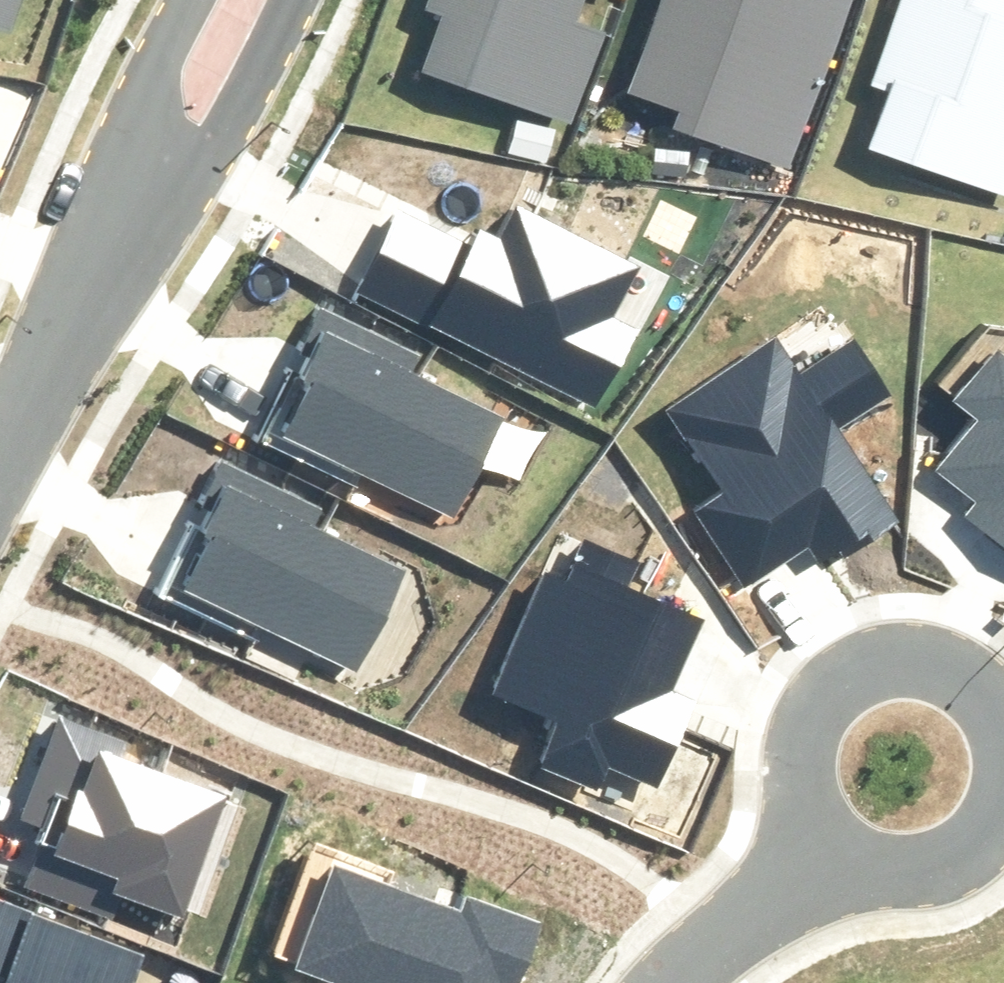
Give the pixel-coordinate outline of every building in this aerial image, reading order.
[(29,32),(38,0),(0,0),(0,24),(29,32)] [(419,69),(559,108),(589,0),(438,0),(419,69)] [(647,126),(787,164),(833,0),(682,0),(647,126)] [(859,142),(999,180),(1003,162),(1003,0),(898,0),(859,142)] [(355,292),(600,409),(637,332),(612,320),(636,270),(519,213),(505,241),(481,230),(474,245),(396,208),(355,292)] [(361,472),(454,519),(504,418),(412,372),(419,356),(323,308),(302,349),(310,353),(296,380),(286,375),(254,438),(353,488),(361,472)] [(696,513),(744,586),(806,546),(823,571),(897,522),(838,432),(895,394),(859,341),(804,377),(777,337),(668,409),(724,494),(696,513)] [(1003,544),(1003,354),(995,347),(953,401),(978,421),(937,473),(978,505),(969,517),(1003,544)] [(263,632),(354,674),(403,568),(315,527),(324,508),(222,461),(205,498),(218,504),(205,532),(194,527),(163,593),(260,638),(263,632)] [(611,768),(659,789),(698,698),(673,688),(702,620),(629,589),(641,560),(583,536),(564,582),(545,574),(496,689),(562,717),(543,763),(602,788),(611,768)] [(125,897),(178,918),(225,797),(118,756),(124,741),(59,715),(18,817),(45,828),(23,884),(116,920),(125,897)] [(540,920),(467,894),(461,911),(330,865),(291,973),(320,982),(518,982),(540,920)] [(147,956),(0,897),(0,982),(136,982),(147,956)]
